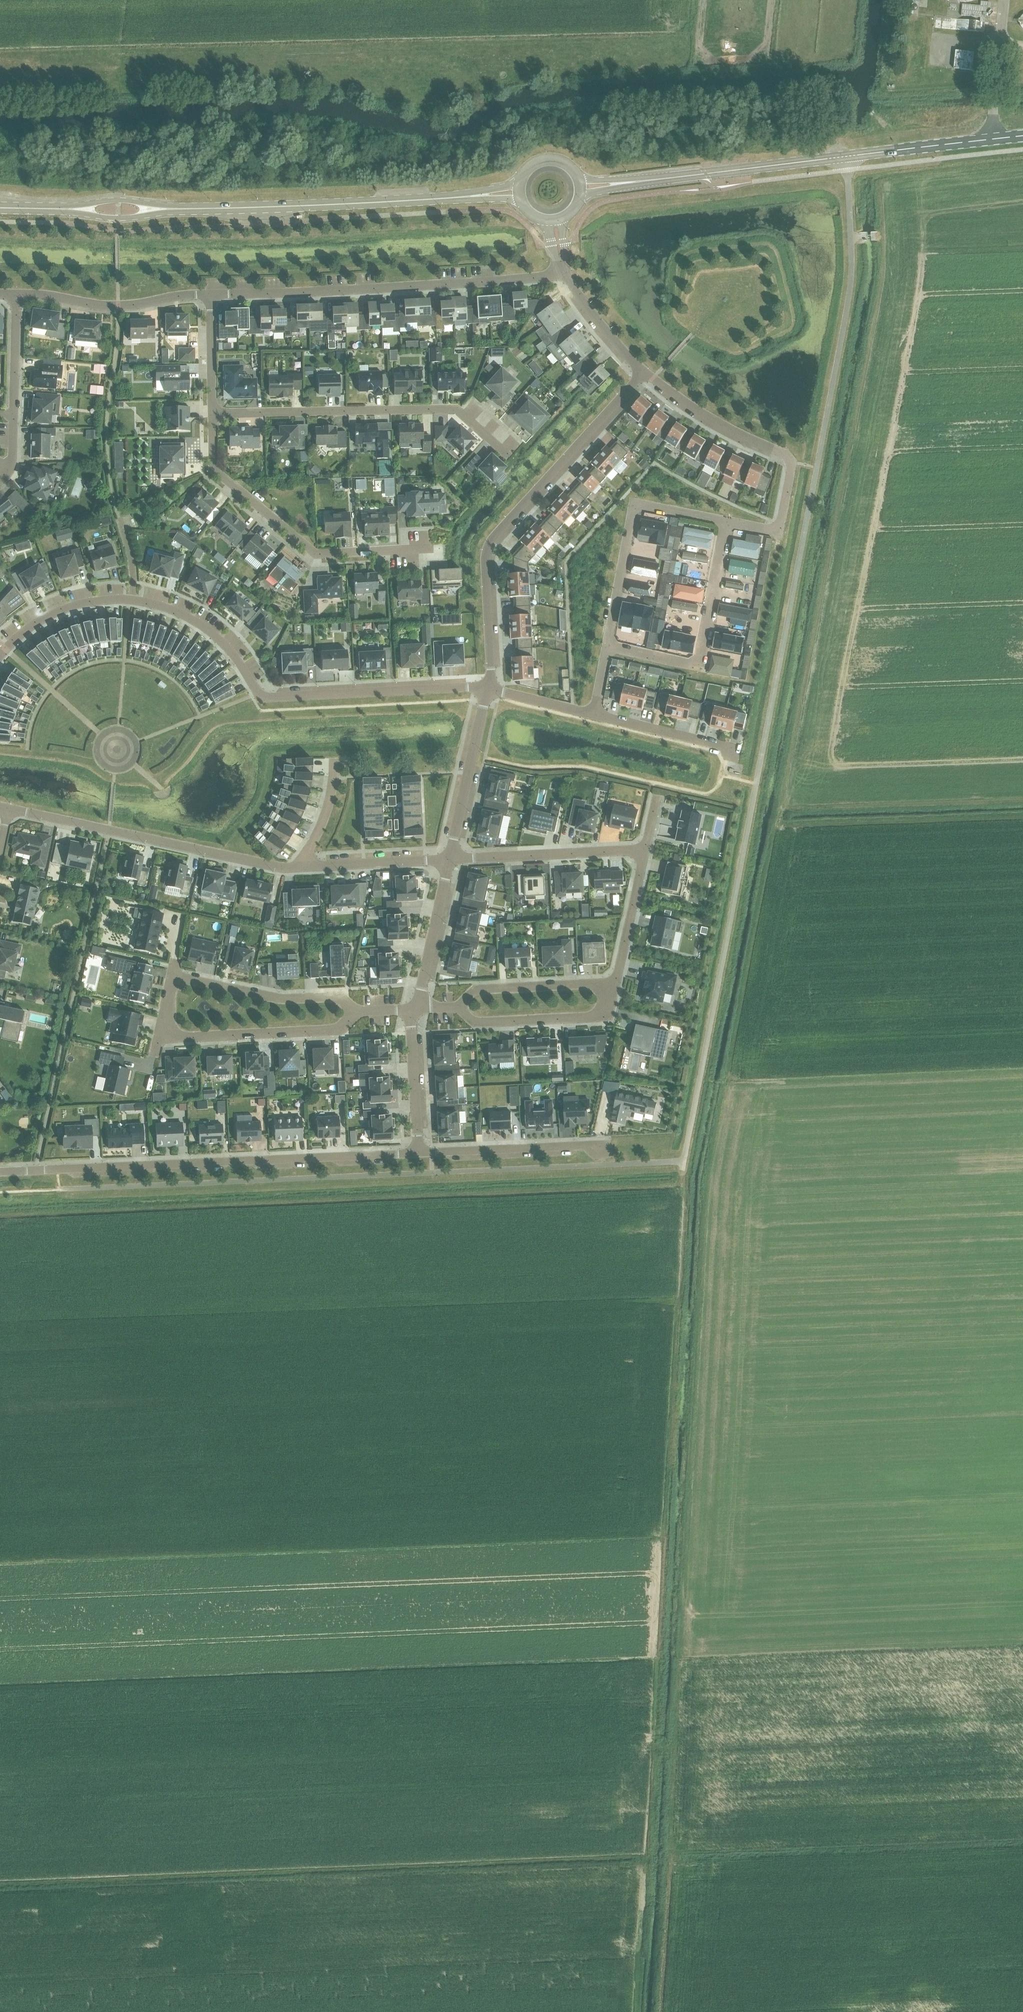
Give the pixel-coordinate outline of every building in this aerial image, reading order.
[(985,25),(985,22),(987,7),(989,7),(990,2),(981,2),(981,6),(962,4),(961,16),(981,18),(980,22),(979,22),(957,19),(943,18),(943,28),(967,31),(981,32),(983,32),(984,32),(985,25)] [(956,50),(954,68),(973,70),(974,52),(956,50)] [(530,316),(539,301),(538,301),(536,300),(525,301),(525,294),(512,295),(513,306),(507,307),(508,321),(515,321),(514,309),(525,308),(525,313),(530,316)] [(508,321),(507,307),(501,307),(501,296),(488,297),(490,322),(501,321),(501,322),(508,321)] [(490,322),(488,297),(476,298),(477,309),(471,309),(472,324),(479,323),(479,319),(489,318),(490,322)] [(454,325),(452,299),(446,300),(446,303),(440,304),(441,315),(435,315),(436,330),(443,330),(443,325),(454,325)] [(472,324),(471,309),(465,310),(464,299),(452,299),(454,325),(454,321),(465,320),(465,324),(472,324)] [(429,301),(416,302),(418,327),(429,326),(429,327),(436,326),(436,330),(435,315),(435,312),(429,312),(429,301)] [(539,301),(530,316),(535,319),(538,316),(544,325),(541,328),(562,313),(555,303),(546,310),(541,303),(540,302),(539,301)] [(418,327),(416,302),(404,302),(405,313),(399,314),(399,317),(400,332),(400,328),(407,328),(406,324),(417,323),(417,327),(418,327)] [(400,332),(399,317),(393,318),(393,307),(387,307),(387,303),(380,304),(382,329),(393,328),(393,333),(400,332)] [(382,329),(380,304),(368,304),(369,315),(363,316),(364,330),(371,330),(370,326),(381,325),(381,329),(382,329)] [(333,321),(327,321),(328,332),(328,336),(328,350),(335,349),(335,335),(334,331),(346,331),(345,305),(338,306),(339,309),(333,310),(333,321)] [(364,330),(363,316),(357,316),(357,305),(345,305),(346,331),(346,327),(357,326),(357,331),(364,330)] [(309,307),(309,328),(310,332),(321,332),(328,332),(328,336),(328,332),(327,321),(327,317),(321,317),(321,306),(309,307)] [(309,328),(309,307),(296,307),(297,318),(291,319),(291,322),(292,333),(298,333),(298,329),(309,328)] [(261,320),(255,320),(255,335),(262,334),(262,330),(273,330),(273,333),(273,308),(260,308),(261,320)] [(279,308),(273,308),(273,333),(285,333),(285,337),(292,337),(292,333),(291,322),(285,322),(285,311),(279,312),(279,308)] [(237,338),(237,309),(230,309),(231,313),(225,313),(225,324),(219,324),(219,339),(226,339),(226,338),(237,338)] [(249,309),(237,309),(237,338),(238,338),(238,331),(249,330),(249,335),(255,335),(255,320),(249,320),(249,309)] [(32,318),(31,328),(48,330),(47,336),(63,339),(66,325),(58,324),(59,314),(49,312),(44,311),(34,310),(33,312),(32,313),(31,316),(32,318)] [(562,313),(541,328),(548,337),(552,343),(564,334),(560,329),(569,323),(562,313)] [(188,315),(166,316),(167,332),(168,332),(168,334),(168,336),(187,336),(187,334),(187,332),(188,332),(188,329),(189,329),(189,325),(188,325),(188,315)] [(129,327),(128,338),(146,338),(146,334),(154,334),(154,319),(145,319),(145,320),(130,320),(130,327),(129,327)] [(75,325),(74,341),(99,344),(100,327),(99,327),(100,324),(77,322),(76,325),(75,325)] [(552,343),(547,347),(560,362),(567,355),(584,341),(576,332),(568,339),(564,334),(552,343)] [(404,336),(393,335),(393,344),(403,345),(404,336)] [(543,341),(537,345),(541,351),(547,347),(552,343),(548,337),(543,341)] [(584,341),(567,355),(575,364),(572,367),(577,373),(588,363),(583,358),(592,351),(584,341)] [(437,348),(429,348),(430,362),(438,362),(438,353),(441,353),(441,348),(437,348)] [(179,349),(179,361),(194,361),(194,349),(179,349)] [(505,349),(491,349),(491,357),(505,357),(505,349)] [(397,351),(389,351),(390,362),(397,362),(397,351)] [(588,363),(577,373),(580,376),(581,377),(578,380),(586,387),(588,389),(594,383),(597,387),(607,377),(601,371),(598,368),(595,371),(592,368),(588,363)] [(61,379),(62,366),(43,364),(43,365),(46,365),(46,370),(44,370),(43,371),(34,371),(33,387),(55,389),(56,379),(61,379)] [(489,365),(485,369),(489,373),(493,369),(489,365)] [(156,367),(156,380),(164,380),(164,391),(189,390),(189,374),(180,374),(180,367),(156,367)] [(225,391),(232,398),(256,398),(256,380),(250,380),(250,378),(244,372),(242,372),(242,367),(237,367),(235,367),(233,368),(232,370),(231,373),(224,373),(225,391)] [(501,369),(487,386),(497,395),(493,400),(502,408),(513,396),(508,392),(516,383),(501,369)] [(540,369),(535,374),(538,378),(543,373),(540,369)] [(394,374),(394,395),(402,395),(402,393),(409,392),(409,393),(414,393),(414,392),(422,392),(422,371),(414,371),(414,373),(408,373),(406,371),(401,371),(399,373),(399,374),(394,374)] [(359,379),(358,380),(358,384),(359,385),(359,392),(375,391),(375,395),(382,395),(382,388),(388,388),(388,375),(382,375),(382,372),(359,372),(359,379)] [(287,377),(269,378),(269,396),(279,395),(279,399),(287,398),(287,395),(293,395),(293,390),(301,390),(301,374),(287,374),(287,377)] [(438,374),(438,391),(453,391),(453,394),(464,394),(464,391),(466,391),(466,374),(438,374)] [(319,394),(332,394),(332,396),(340,396),(340,376),(318,376),(319,394)] [(536,387),(540,383),(536,379),(530,385),(533,388),(536,387)] [(560,389),(555,393),(564,402),(568,397),(560,389)] [(34,401),(32,422),(50,424),(51,411),(55,412),(56,403),(59,404),(60,396),(38,394),(37,401),(34,401)] [(527,397),(510,415),(532,435),(549,416),(527,397)] [(656,417),(648,411),(652,406),(642,398),(633,409),(634,409),(629,415),(647,429),(648,429),(647,429),(656,417)] [(166,421),(166,431),(190,431),(190,422),(189,422),(188,418),(190,418),(189,407),(165,407),(166,415),(167,415),(167,421),(166,421)] [(660,412),(656,417),(647,429),(648,429),(666,442),(674,430),(666,424),(670,419),(660,412)] [(409,425),(399,425),(399,432),(398,433),(398,435),(399,436),(399,446),(400,446),(400,442),(410,442),(410,443),(423,443),(423,452),(431,451),(431,436),(423,436),(423,425),(413,425),(413,424),(409,424),(409,425)] [(677,424),(674,430),(666,442),(685,454),(692,442),(692,441),(684,436),(688,431),(677,424)] [(387,431),(377,431),(377,425),(355,426),(356,444),(377,443),(377,459),(388,458),(387,431)] [(324,428),(316,428),(316,434),(313,437),(316,440),(316,449),(317,449),(317,445),(325,445),(329,449),(347,448),(346,432),(332,432),(332,426),(324,426),(324,428)] [(295,449),(305,449),(305,436),(297,436),(297,427),(280,428),(280,430),(271,430),(272,442),(280,441),(280,447),(295,447),(295,449)] [(436,428),(436,440),(448,440),(463,454),(475,441),(460,427),(453,435),(446,435),(446,428),(436,428)] [(252,428),(229,428),(230,446),(242,446),(242,448),(260,448),(259,430),(252,430),(252,428)] [(32,435),(31,459),(48,459),(50,459),(50,450),(52,450),(52,444),(50,444),(50,437),(55,437),(55,429),(48,429),(34,429),(34,435),(32,435)] [(623,434),(619,439),(625,443),(629,439),(623,434)] [(695,436),(692,441),(692,442),(685,454),(705,466),(705,465),(711,452),(703,447),(706,442),(695,436)] [(137,437),(128,437),(128,450),(137,450),(137,437)] [(607,447),(599,455),(614,469),(620,474),(628,466),(622,461),(629,453),(617,442),(616,442),(618,444),(612,451),(607,447)] [(122,443),(114,444),(114,459),(122,459),(122,443)] [(160,443),(161,479),(174,479),(174,474),(183,474),(182,457),(187,457),(187,443),(160,443)] [(714,446),(711,452),(705,465),(725,476),(725,475),(731,462),(723,458),(725,452),(714,446)] [(478,471),(480,472),(479,470),(480,469),(493,481),(493,480),(498,484),(501,487),(508,478),(506,476),(501,472),(505,468),(491,455),(484,463),(482,461),(483,461),(477,455),(465,468),(471,474),(476,468),(478,471)] [(596,468),(590,475),(600,484),(614,469),(599,455),(591,464),(596,468)] [(734,456),(731,462),(725,475),(746,485),(746,484),(745,484),(751,471),(742,467),(745,462),(734,456)] [(639,464),(645,470),(650,465),(644,459),(639,464)] [(745,484),(746,484),(756,489),(754,493),(764,497),(766,493),(772,477),(771,479),(763,475),(765,470),(753,465),(751,471),(745,484)] [(311,471),(316,476),(320,471),(315,466),(311,471)] [(678,466),(674,473),(683,478),(685,475),(680,472),(682,469),(678,466)] [(33,495),(46,500),(49,492),(54,494),(58,483),(53,481),(56,474),(43,469),(42,472),(33,469),(30,468),(28,474),(27,474),(25,479),(29,480),(26,489),(34,492),(33,495)] [(574,489),(586,500),(600,484),(590,475),(585,470),(577,479),(582,483),(576,490),(574,489)] [(703,472),(697,483),(701,485),(707,474),(703,472)] [(376,478),(381,487),(387,484),(382,475),(376,478)] [(73,496),(82,498),(86,478),(77,476),(73,496)] [(366,488),(366,481),(366,480),(355,480),(356,490),(358,490),(358,488),(366,488)] [(197,515),(204,521),(219,504),(213,500),(214,499),(202,489),(197,496),(196,495),(195,495),(193,497),(193,498),(194,499),(190,504),(197,510),(197,515)] [(565,493),(557,502),(572,516),(577,520),(591,504),(586,500),(574,489),(575,490),(569,497),(565,493)] [(0,499),(0,518),(3,515),(2,514),(6,510),(8,513),(17,505),(24,512),(30,506),(16,491),(6,499),(4,496),(0,499)] [(406,493),(407,496),(399,497),(399,512),(407,511),(408,517),(424,516),(423,513),(431,513),(445,512),(445,494),(423,495),(422,492),(406,493)] [(546,520),(558,531),(572,516),(557,502),(549,510),(554,515),(547,521),(546,520)] [(760,510),(766,513),(769,506),(763,504),(760,510)] [(364,526),(365,536),(375,536),(375,537),(380,536),(389,535),(388,524),(395,524),(395,508),(387,508),(387,513),(361,515),(362,526),(364,526)] [(227,512),(215,527),(223,534),(222,535),(229,541),(230,539),(234,542),(247,526),(240,520),(239,522),(227,512)] [(324,515),(325,533),(340,533),(340,538),(350,537),(349,513),(338,514),(338,515),(325,515),(325,514),(324,515)] [(671,517),(670,525),(673,525),(678,526),(679,519),(671,517)] [(109,518),(101,520),(103,526),(111,524),(109,518)] [(57,520),(53,525),(58,530),(63,525),(57,520)] [(558,531),(546,520),(547,522),(541,528),(536,524),(529,533),(544,547),(558,531)] [(670,525),(645,521),(642,535),(653,537),(652,543),(666,546),(670,525)] [(589,522),(584,527),(589,531),(594,526),(589,522)] [(72,528),(63,530),(66,541),(74,538),(72,528)] [(688,529),(684,544),(712,550),(715,534),(688,529)] [(512,557),(529,563),(544,547),(529,533),(521,541),(525,546),(515,558),(512,557)] [(256,534),(242,550),(248,555),(249,554),(262,564),(273,551),(263,542),(264,541),(256,534)] [(574,538),(570,543),(574,547),(578,542),(574,538)] [(187,540),(182,547),(191,552),(196,546),(187,540)] [(735,540),(732,554),(757,559),(760,546),(735,540)] [(16,545),(18,552),(31,548),(29,541),(16,545)] [(103,569),(103,570),(109,568),(117,565),(111,544),(97,548),(98,552),(90,554),(92,560),(91,561),(92,564),(93,565),(95,572),(103,569)] [(14,548),(7,551),(11,560),(18,556),(14,548)] [(77,568),(84,567),(79,548),(69,551),(70,556),(56,560),(61,579),(79,574),(77,568)] [(672,561),(674,550),(668,549),(661,548),(659,560),(666,561),(672,562),(672,561)] [(767,573),(771,552),(766,551),(762,572),(767,573)] [(147,553),(143,569),(151,571),(150,573),(169,578),(169,576),(177,578),(183,556),(174,554),(173,560),(155,555),(147,553)] [(218,553),(214,559),(222,565),(227,560),(218,553)] [(685,554),(684,560),(709,565),(710,559),(685,554)] [(284,557),(268,576),(278,584),(275,588),(278,590),(281,586),(291,594),(299,584),(296,582),(303,573),(284,557)] [(529,563),(512,557),(514,558),(515,574),(509,574),(509,586),(530,585),(529,563)] [(661,565),(637,561),(634,574),(658,579),(661,565)] [(758,566),(733,561),(731,573),(755,578),(758,566)] [(27,567),(18,572),(19,574),(20,576),(30,593),(37,589),(36,587),(47,581),(43,573),(47,571),(44,563),(38,566),(38,565),(29,571),(27,567)] [(440,570),(431,570),(432,590),(438,590),(447,590),(447,587),(455,587),(458,587),(462,587),(461,576),(461,572),(461,569),(453,569),(445,570),(440,570)] [(223,585),(215,580),(216,580),(195,570),(187,585),(196,589),(196,588),(200,590),(199,591),(208,595),(209,593),(216,597),(215,599),(223,585)] [(377,574),(354,575),(354,579),(353,580),(353,582),(354,583),(355,596),(356,596),(355,592),(365,592),(365,593),(378,592),(378,601),(385,601),(384,585),(378,586),(377,574)] [(248,577),(244,582),(249,586),(253,581),(248,577)] [(304,592),(305,613),(317,613),(317,599),(342,597),(341,578),(327,579),(327,577),(318,577),(318,579),(318,591),(317,591),(304,592)] [(407,582),(397,582),(398,600),(408,600),(411,602),(415,601),(417,599),(421,599),(421,605),(429,605),(428,589),(421,590),(420,581),(413,581),(413,582),(407,582)] [(653,587),(632,583),(630,592),(651,596),(653,587)] [(678,583),(675,594),(703,600),(705,589),(678,583)] [(745,586),(729,583),(728,588),(744,591),(745,586)] [(530,585),(509,586),(510,598),(516,597),(517,606),(514,607),(531,606),(530,585)] [(14,587),(5,597),(9,600),(0,610),(0,622),(4,619),(26,603),(14,587)] [(248,623),(256,613),(249,607),(236,596),(226,607),(242,621),(243,619),(248,623)] [(675,602),(674,609),(699,614),(700,607),(675,602)] [(751,610),(723,605),(721,615),(749,620),(751,610)] [(531,606),(514,607),(517,607),(517,616),(511,616),(512,628),(532,627),(531,606)] [(656,611),(627,606),(623,626),(652,632),(656,611)] [(248,623),(247,624),(254,630),(252,632),(267,644),(278,631),(265,619),(268,615),(260,609),(256,613),(248,623)] [(450,616),(442,616),(442,624),(446,624),(450,624),(450,616)] [(96,621),(99,643),(110,642),(109,619),(101,620),(101,622),(96,623),(96,621)] [(109,619),(110,642),(122,642),(122,619),(114,619),(114,621),(109,622),(109,619)] [(753,646),(758,620),(753,619),(750,634),(749,639),(749,641),(748,645),(753,646)] [(142,645),(147,623),(133,620),(130,643),(142,645)] [(99,643),(96,621),(88,623),(88,625),(84,626),(83,624),(89,646),(99,643)] [(147,623),(142,645),(152,648),(160,626),(152,624),(151,626),(147,625),(147,623)] [(89,646),(83,624),(75,626),(75,628),(71,630),(71,628),(70,628),(78,649),(89,646)] [(160,626),(152,648),(153,648),(162,652),(172,631),(164,628),(163,630),(159,628),(160,626)] [(532,627),(512,628),(512,640),(518,639),(519,648),(516,648),(516,649),(533,648),(532,627)] [(78,649),(70,628),(63,631),(63,633),(60,635),(59,633),(58,633),(68,653),(78,649)] [(668,630),(665,647),(692,653),(696,636),(668,630)] [(172,631),(162,652),(172,657),(184,637),(176,633),(175,635),(171,633),(172,631)] [(743,637),(719,632),(716,646),(741,650),(743,637)] [(52,639),(48,642),(59,659),(68,654),(68,653),(58,633),(51,637),(52,639)] [(656,645),(657,637),(645,634),(642,646),(655,648),(656,645)] [(184,637),(172,657),(181,663),(182,664),(194,645),(188,640),(186,642),(183,639),(184,637)] [(48,642),(47,640),(40,645),(41,646),(38,649),(36,647),(50,665),(59,659),(48,642)] [(443,643),(434,643),(436,667),(445,666),(445,665),(463,664),(462,646),(444,647),(443,643)] [(195,645),(194,645),(182,664),(190,670),(190,671),(205,653),(198,648),(197,649),(193,647),(195,645)] [(424,664),(423,645),(401,646),(402,668),(415,668),(415,664),(424,664)] [(50,665),(36,647),(30,653),(31,654),(28,658),(26,656),(42,673),(50,665)] [(392,660),(391,648),(383,648),(384,652),(376,653),(375,650),(368,651),(368,653),(359,654),(360,670),(369,670),(376,670),(385,669),(385,660),(392,660)] [(533,648),(516,649),(519,649),(519,658),(513,658),(514,682),(520,681),(520,685),(518,684),(518,685),(541,690),(540,679),(535,680),(533,648)] [(293,650),(293,654),(281,654),(282,674),(291,674),(307,673),(306,667),(314,667),(313,649),(293,650)] [(340,669),(340,671),(348,671),(347,651),(321,652),(322,671),(333,670),(340,669)] [(205,653),(190,671),(197,677),(214,662),(208,656),(207,658),(203,655),(205,653)] [(274,658),(271,664),(277,667),(280,661),(274,658)] [(734,663),(715,659),(712,673),(731,677),(734,663)] [(214,662),(197,677),(198,678),(204,686),(222,673),(217,666),(215,667),(212,664),(214,663),(214,662)] [(630,663),(628,670),(640,672),(642,666),(630,663)] [(619,673),(620,669),(616,666),(611,668),(611,673),(615,675),(619,673)] [(7,679),(26,692),(33,682),(15,668),(10,675),(12,677),(9,680),(7,679)] [(182,672),(177,678),(180,680),(185,675),(182,672)] [(222,673),(204,686),(205,687),(210,695),(230,684),(225,677),(223,678),(221,674),(222,673)] [(26,692),(7,679),(3,687),(5,688),(3,692),(1,691),(21,701),(26,692)] [(189,679),(184,684),(186,687),(192,682),(189,679)] [(631,708),(636,688),(615,683),(612,699),(613,697),(622,699),(620,705),(631,708)] [(754,692),(755,685),(745,683),(744,689),(754,692)] [(230,684),(210,695),(210,696),(215,705),(236,696),(232,688),(230,689),(228,685),(230,684)] [(636,688),(631,708),(643,711),(644,705),(653,707),(653,709),(657,693),(636,688)] [(17,711),(21,701),(1,691),(0,693),(0,705),(17,711)] [(677,719),(681,699),(661,694),(657,710),(658,708),(667,710),(665,716),(677,719)] [(702,704),(681,699),(677,719),(688,722),(689,716),(698,718),(698,720),(702,704)] [(13,722),(13,721),(17,711),(0,705),(0,718),(13,722)] [(722,730),(726,710),(706,705),(702,721),(703,719),(712,721),(710,727),(722,730)] [(747,715),(726,710),(722,730),(733,732),(734,727),(743,729),(743,731),(747,715)] [(11,732),(13,722),(0,718),(0,730),(11,732)] [(0,730),(0,742),(10,743),(11,732),(0,730)] [(284,765),(283,772),(286,772),(310,774),(311,769),(311,767),(313,767),(312,759),(303,759),(286,759),(286,766),(284,765)] [(283,777),(281,784),(284,785),(308,789),(309,786),(310,782),(311,782),(312,774),(310,774),(286,772),(285,778),(283,777)] [(492,776),(489,788),(509,792),(512,781),(515,782),(516,775),(504,772),(502,778),(492,776),(493,776),(492,776)] [(420,776),(401,777),(401,789),(420,788),(420,776)] [(362,779),(362,791),(381,790),(381,778),(362,779)] [(601,783),(600,790),(607,792),(609,785),(601,783)] [(280,789),(278,796),(281,797),(304,803),(307,797),(308,797),(310,789),(308,789),(284,785),(283,790),(280,789)] [(420,788),(401,789),(402,801),(421,800),(420,788)] [(509,792),(489,788),(487,800),(487,799),(497,802),(496,808),(508,810),(510,804),(507,803),(509,792)] [(382,802),(381,790),(362,791),(363,803),(382,802)] [(396,796),(387,797),(388,807),(396,806),(396,796)] [(277,801),(274,807),(277,808),(299,817),(302,811),(304,812),(306,804),(304,803),(281,797),(279,802),(277,801)] [(421,800),(402,801),(402,813),(421,812),(421,800)] [(580,829),(583,830),(595,833),(598,815),(583,812),(585,806),(583,806),(584,802),(575,800),(569,825),(577,827),(577,829),(580,829)] [(533,812),(529,831),(537,833),(538,830),(542,830),(541,834),(547,835),(548,835),(547,835),(548,832),(555,833),(560,812),(562,803),(554,801),(552,810),(551,814),(533,810),(533,812)] [(382,802),(363,803),(363,815),(382,814),(382,802)] [(634,831),(639,811),(615,806),(614,807),(609,806),(607,814),(612,815),(610,828),(620,830),(621,828),(634,831)] [(272,812),(268,818),(271,819),(292,831),(295,826),(296,825),(297,826),(301,818),(299,817),(277,808),(276,810),(274,813),(272,812)] [(484,811),(482,823),(502,827),(504,816),(507,817),(508,810),(496,808),(495,814),(485,811),(484,811)] [(676,841),(696,845),(702,816),(683,811),(680,822),(679,823),(680,823),(679,827),(678,828),(679,828),(676,841)] [(421,812),(402,813),(403,825),(422,824),(421,812)] [(382,814),(363,815),(364,827),(383,826),(382,814)] [(266,822),(262,828),(264,829),(284,844),(286,841),(288,838),(290,839),(294,832),(292,831),(271,819),(268,824),(266,822)] [(502,827),(482,823),(479,835),(480,835),(490,837),(488,843),(489,843),(494,844),(501,845),(502,839),(499,838),(502,827)] [(422,824),(403,825),(403,837),(422,836),(422,824)] [(383,826),(364,827),(365,839),(384,838),(383,826)] [(259,832),(254,837),(261,844),(274,856),(276,853),(279,850),(280,851),(285,845),(284,844),(264,829),(261,834),(259,832)] [(32,864),(45,867),(51,837),(42,835),(41,838),(20,834),(18,839),(17,839),(15,840),(14,841),(14,843),(14,845),(15,846),(17,847),(16,852),(33,856),(32,864)] [(52,863),(66,866),(88,871),(94,846),(71,841),(70,846),(56,843),(52,863)] [(694,855),(695,849),(689,847),(687,854),(694,855)] [(135,855),(128,854),(124,869),(122,869),(121,875),(123,876),(123,877),(138,880),(137,885),(145,887),(148,872),(140,871),(143,857),(142,857),(142,855),(136,853),(135,855)] [(670,891),(672,891),(671,895),(681,897),(684,885),(687,886),(686,886),(687,887),(689,879),(688,879),(685,878),(688,867),(668,862),(662,893),(669,894),(670,891)] [(166,886),(182,890),(181,895),(189,896),(192,882),(184,880),(187,866),(186,866),(186,864),(179,863),(179,865),(171,863),(168,878),(166,878),(165,885),(166,885),(166,886)] [(715,879),(716,868),(708,868),(708,878),(715,879)] [(201,891),(200,896),(211,898),(212,893),(221,895),(220,899),(233,902),(235,894),(237,883),(225,881),(226,875),(224,874),(225,874),(225,871),(223,870),(222,871),(220,871),(218,870),(218,869),(215,869),(214,872),(209,871),(206,870),(201,891)] [(604,872),(604,871),(595,872),(596,890),(611,889),(611,893),(621,893),(620,885),(624,885),(624,881),(618,882),(617,872),(611,873),(611,872),(604,872)] [(584,892),(583,874),(564,875),(564,873),(556,873),(557,896),(566,896),(565,893),(584,892)] [(470,874),(468,886),(488,890),(490,879),(471,874),(470,874)] [(536,900),(546,900),(544,877),(544,875),(546,875),(546,874),(537,874),(537,878),(533,878),(533,875),(518,875),(518,876),(519,896),(526,895),(526,897),(536,896),(536,900)] [(414,877),(392,878),(393,890),(415,889),(418,889),(417,880),(414,880),(414,877)] [(381,879),(375,878),(372,891),(381,891),(381,879)] [(273,886),(272,885),(272,886),(262,884),(263,883),(257,882),(257,881),(257,882),(247,880),(246,880),(242,898),(243,898),(269,903),(268,903),(269,903),(273,886)] [(332,897),(328,897),(329,909),(339,909),(339,906),(349,905),(349,908),(363,907),(368,883),(355,884),(355,887),(332,888),(332,897)] [(14,914),(12,923),(18,924),(19,923),(31,926),(33,917),(34,917),(36,907),(35,907),(37,898),(38,898),(40,890),(20,885),(18,894),(19,894),(17,904),(16,904),(14,912),(15,912),(15,915),(14,914)] [(298,907),(320,906),(319,886),(296,887),(296,893),(292,894),(292,893),(283,893),(284,918),(298,917),(298,907)] [(485,901),(488,890),(468,886),(465,898),(466,898),(476,900),(474,906),(487,908),(488,902),(485,901)] [(394,901),(386,902),(386,908),(401,907),(401,901),(415,901),(415,889),(393,890),(394,901)] [(585,916),(593,915),(591,902),(584,903),(585,916)] [(265,922),(264,927),(272,929),(273,923),(276,907),(268,906),(265,922)] [(463,909),(460,921),(480,925),(483,914),(485,915),(487,908),(474,906),(473,912),(463,909)] [(137,940),(135,949),(154,953),(156,944),(157,944),(159,933),(158,933),(160,925),(161,926),(163,914),(140,909),(139,909),(137,918),(138,918),(142,919),(140,929),(139,929),(136,940),(137,940)] [(391,910),(379,911),(379,917),(387,917),(388,928),(385,928),(409,927),(409,919),(406,919),(406,915),(392,916),(391,910)] [(683,922),(656,916),(653,930),(655,930),(652,946),(671,950),(676,931),(681,932),(683,922)] [(478,937),(480,925),(460,921),(457,933),(458,933),(468,935),(467,941),(479,943),(480,937),(478,937)] [(229,926),(224,945),(229,946),(229,944),(231,936),(237,938),(239,928),(240,928),(241,925),(228,922),(227,925),(229,926)] [(385,940),(378,940),(378,947),(393,946),(393,940),(407,939),(407,928),(410,928),(409,927),(385,928),(385,940)] [(282,941),(283,933),(265,932),(265,940),(282,941)] [(605,940),(583,941),(584,965),(606,964),(605,940)] [(4,978),(6,971),(12,972),(16,954),(19,954),(21,946),(0,941),(0,977),(4,978)] [(455,944),(452,956),(472,960),(475,949),(478,950),(479,943),(467,941),(465,947),(455,945),(456,944),(455,944)] [(545,967),(564,966),(564,964),(572,963),(571,941),(562,941),(562,948),(544,949),(545,967)] [(199,944),(192,943),(192,942),(191,945),(186,944),(185,944),(184,952),(189,953),(188,959),(198,961),(198,962),(203,963),(205,963),(205,961),(212,962),(216,943),(208,942),(208,944),(199,943),(199,944)] [(343,948),(343,946),(342,946),(342,943),(332,943),(332,946),(329,946),(331,971),(318,972),(318,964),(310,964),(311,978),(319,978),(319,977),(345,976),(344,963),(348,963),(348,965),(348,963),(351,947),(351,948),(343,948)] [(251,960),(252,952),(236,949),(237,946),(229,944),(229,946),(225,963),(232,964),(231,969),(240,971),(240,972),(246,974),(247,972),(248,972),(250,965),(251,960)] [(497,962),(500,946),(492,944),(489,961),(497,962)] [(104,957),(105,951),(93,948),(92,954),(104,957)] [(523,967),(532,967),(531,949),(530,949),(528,948),(524,948),(523,949),(514,950),(513,949),(508,949),(507,950),(505,950),(506,968),(516,968),(523,968),(523,967)] [(383,949),(370,949),(370,956),(375,956),(376,967),(401,966),(400,957),(397,957),(397,954),(383,955),(383,949)] [(299,979),(297,955),(287,955),(288,963),(268,964),(268,976),(276,975),(277,980),(299,979)] [(472,960),(452,956),(450,968),(460,970),(459,976),(471,979),(473,972),(470,972),(472,960)] [(152,967),(153,967),(109,957),(108,961),(111,961),(110,963),(111,963),(110,967),(130,971),(128,979),(127,982),(128,982),(126,990),(122,989),(120,998),(144,1004),(144,1003),(146,995),(148,995),(152,976),(152,977),(152,976),(150,975),(152,967)] [(478,971),(481,961),(475,959),(472,969),(478,971)] [(377,979),(369,979),(369,985),(384,985),(384,979),(398,978),(398,966),(401,966),(376,967),(376,968),(377,979)] [(649,973),(644,972),(642,980),(647,981),(647,982),(646,982),(646,983),(647,983),(646,987),(645,987),(645,988),(646,988),(645,989),(644,989),(642,999),(650,1001),(650,1000),(663,1002),(665,993),(671,994),(673,985),(675,986),(677,976),(667,974),(666,976),(649,972),(649,973)] [(92,1001),(82,999),(81,1006),(90,1008),(92,1001)] [(200,1005),(214,1022),(221,1016),(207,1000),(200,1005)] [(0,1002),(0,1019),(5,1021),(1,1039),(18,1043),(25,1011),(4,1007),(5,1003),(0,1002)] [(140,1015),(118,1010),(110,1009),(108,1017),(109,1016),(119,1018),(115,1033),(115,1034),(113,1042),(134,1047),(137,1035),(135,1035),(137,1025),(142,1026),(144,1016),(140,1015)] [(636,1025),(631,1049),(652,1053),(652,1050),(655,1051),(654,1058),(663,1060),(670,1032),(663,1031),(663,1032),(660,1032),(660,1030),(636,1025)] [(436,1053),(456,1052),(456,1040),(459,1040),(458,1034),(446,1034),(446,1041),(436,1041),(435,1041),(436,1053)] [(595,1038),(570,1039),(571,1056),(597,1054),(597,1053),(604,1052),(608,1036),(595,1036),(595,1038)] [(550,1056),(551,1060),(559,1060),(558,1040),(550,1040),(550,1039),(528,1040),(528,1047),(529,1057),(550,1056)] [(516,1062),(514,1040),(504,1041),(504,1044),(489,1045),(489,1052),(488,1053),(488,1057),(490,1058),(490,1064),(500,1064),(500,1063),(516,1062)] [(386,1041),(364,1042),(365,1054),(390,1052),(389,1044),(386,1044),(386,1041)] [(313,1050),(314,1070),(328,1069),(329,1075),(339,1074),(338,1055),(332,1056),(331,1050),(313,1050)] [(243,1067),(242,1067),(243,1076),(244,1076),(243,1075),(249,1075),(249,1071),(255,1070),(256,1078),(263,1078),(263,1074),(269,1074),(269,1089),(265,1089),(266,1097),(276,1097),(275,1071),(269,1071),(269,1056),(261,1057),(259,1057),(259,1054),(259,1053),(258,1053),(255,1053),(254,1051),(250,1052),(247,1052),(247,1054),(246,1054),(246,1062),(246,1068),(243,1068),(243,1067)] [(298,1051),(290,1051),(290,1052),(287,1052),(280,1052),(280,1070),(298,1069),(299,1075),(307,1074),(306,1061),(298,1062),(298,1051)] [(365,1065),(358,1066),(358,1072),(373,1071),(373,1065),(387,1065),(387,1053),(390,1053),(390,1052),(365,1054),(365,1065)] [(456,1052),(436,1053),(437,1065),(447,1064),(448,1070),(460,1070),(460,1063),(457,1063),(456,1052)] [(99,1078),(96,1089),(104,1091),(104,1092),(114,1094),(118,1095),(123,1096),(123,1095),(126,1084),(125,1084),(124,1084),(125,1080),(126,1081),(129,1069),(121,1068),(121,1067),(121,1066),(122,1066),(124,1058),(102,1053),(100,1061),(102,1061),(101,1064),(110,1066),(107,1079),(99,1078)] [(207,1059),(208,1059),(209,1075),(231,1073),(230,1057),(216,1058),(216,1055),(207,1056),(207,1059)] [(193,1077),(194,1076),(194,1058),(175,1059),(174,1057),(166,1058),(167,1080),(176,1080),(176,1077),(185,1077),(185,1079),(193,1079),(193,1077)] [(461,1076),(460,1070),(448,1070),(448,1076),(438,1077),(437,1077),(438,1089),(459,1088),(465,1087),(464,1076),(461,1076)] [(374,1073),(358,1074),(359,1081),(366,1080),(367,1091),(392,1090),(391,1081),(388,1082),(388,1078),(374,1079),(374,1073)] [(533,1096),(533,1086),(521,1087),(521,1097),(533,1096)] [(459,1088),(438,1089),(439,1101),(449,1100),(450,1106),(463,1105),(466,1105),(465,1098),(465,1087),(459,1088)] [(6,1089),(1,1093),(7,1101),(12,1098),(6,1089)] [(368,1103),(363,1103),(363,1109),(376,1109),(375,1103),(390,1102),(389,1091),(392,1090),(367,1091),(367,1092),(368,1103)] [(648,1101),(617,1094),(611,1122),(624,1125),(627,1110),(645,1114),(646,1113),(655,1115),(657,1104),(648,1102),(648,1101)] [(588,1112),(590,1112),(590,1101),(571,1102),(570,1099),(571,1099),(571,1098),(565,1098),(565,1102),(564,1102),(566,1124),(566,1128),(575,1127),(575,1123),(579,1123),(588,1123),(588,1112)] [(533,1101),(526,1102),(527,1129),(554,1128),(553,1108),(552,1100),(545,1101),(546,1109),(533,1109),(533,1101)] [(217,1102),(218,1114),(226,1113),(225,1101),(217,1102)] [(463,1105),(450,1106),(450,1112),(440,1113),(440,1112),(439,1112),(440,1125),(461,1124),(460,1112),(463,1112),(463,1105)] [(376,1111),(363,1112),(363,1118),(369,1118),(369,1129),(394,1128),(394,1119),(391,1119),(390,1116),(376,1117),(376,1111)] [(491,1127),(491,1131),(501,1131),(501,1130),(512,1129),(512,1115),(511,1112),(490,1113),(491,1121),(490,1121),(490,1127),(491,1127)] [(318,1138),(326,1138),(332,1138),(332,1137),(340,1137),(339,1116),(317,1117),(318,1138)] [(277,1119),(276,1120),(274,1120),(275,1142),(303,1140),(302,1119),(300,1119),(299,1118),(295,1118),(293,1119),(283,1120),(282,1118),(277,1119)] [(66,1136),(64,1136),(64,1137),(64,1138),(64,1143),(64,1148),(69,1148),(72,1148),(72,1147),(72,1146),(81,1145),(81,1146),(81,1148),(90,1148),(89,1140),(91,1140),(91,1137),(91,1136),(99,1136),(98,1120),(85,1121),(85,1127),(74,1127),(74,1133),(66,1133),(66,1136)] [(260,1122),(236,1123),(237,1142),(247,1142),(247,1143),(251,1142),(261,1141),(260,1122)] [(131,1143),(144,1143),(143,1124),(126,1125),(126,1129),(108,1130),(109,1148),(131,1147),(131,1143)] [(157,1146),(184,1145),(183,1124),(164,1125),(163,1124),(159,1124),(157,1125),(156,1125),(157,1146)] [(461,1124),(440,1125),(441,1137),(442,1137),(441,1137),(461,1135),(461,1124)] [(199,1144),(223,1143),(223,1125),(198,1126),(195,1127),(195,1136),(199,1136),(199,1144)] [(394,1128),(369,1129),(370,1141),(392,1140),(391,1128),(394,1128)]
